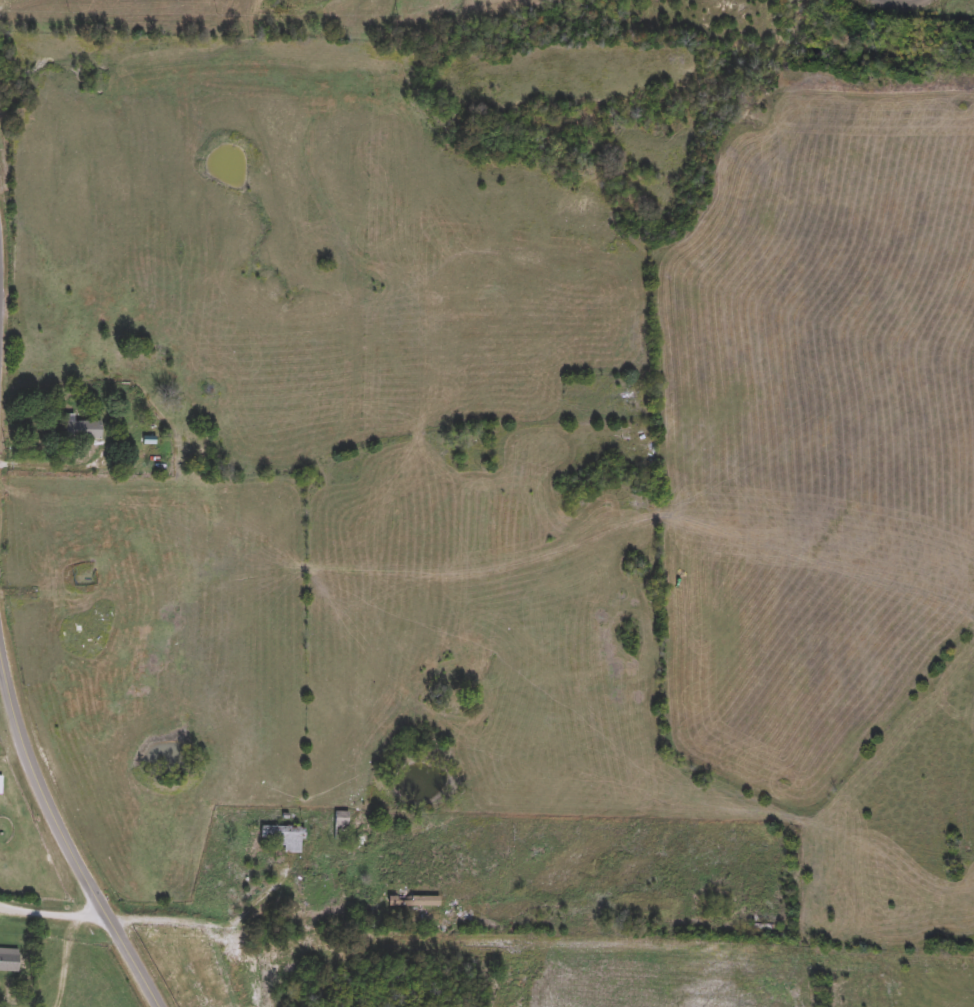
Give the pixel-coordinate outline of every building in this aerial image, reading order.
[(66,440),(66,422),(103,422),(103,440),(66,440)] [(351,838),(334,838),(334,812),(351,812),(351,838)] [(306,827),(306,854),(285,854),(285,846),(274,846),(274,840),(263,840),(263,827),(306,827)] [(389,907),(389,897),(441,897),(441,907),(389,907)] [(22,972),(0,972),(0,949),(22,949),(22,972)]
